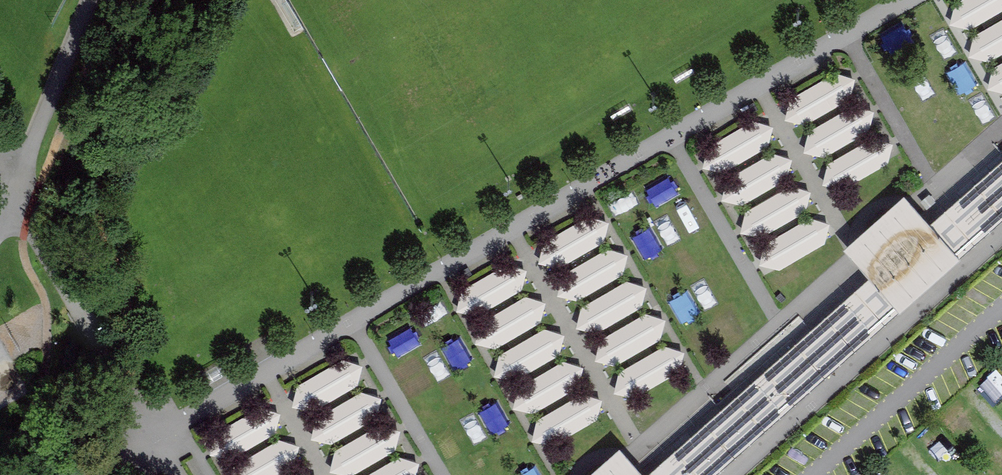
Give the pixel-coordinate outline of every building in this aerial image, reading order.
[(970,2),(949,34),(969,47),(990,15),(970,2)] [(983,151),(1001,119),(1001,8),(994,3),(926,117),(983,151)] [(836,77),(794,101),(788,111),(793,121),(805,120),(847,96),(853,86),(847,77),(836,77)] [(856,109),(813,134),(807,143),(813,153),(824,153),(867,128),(872,118),(867,110),(856,109)] [(755,125),(712,149),(706,159),(712,169),(723,168),(765,144),(771,134),(766,125),(755,125)] [(875,141),(833,166),(827,175),(832,185),(844,185),(886,160),(892,150),(886,141),(875,141)] [(774,157),(732,181),(725,191),(731,201),(743,200),(785,176),(791,166),(785,157),(774,157)] [(929,226),(869,281),(649,474),(717,474),(1001,223),(1001,162),(929,226)] [(665,177),(622,201),(616,211),(622,221),(633,220),(676,196),(681,186),(676,177),(665,177)] [(792,190),(750,214),(744,224),(750,234),(761,233),(803,209),(809,199),(804,190),(792,190)] [(929,226),(903,198),(843,253),(869,281),(929,226)] [(590,219),(548,243),(541,253),(547,263),(559,262),(601,238),(607,228),(601,219),(590,219)] [(811,219),(768,244),(762,253),(768,263),(779,263),(822,238),(827,228),(822,220),(811,219)] [(640,236),(653,259),(671,249),(657,226),(640,236)] [(609,252),(567,276),(561,286),(566,296),(578,295),(620,271),(626,261),(620,252),(609,252)] [(509,267),(466,291),(460,301),(466,311),(477,310),(520,286),(525,276),(520,267),(509,267)] [(678,304),(693,298),(685,275),(669,281),(678,304)] [(628,286),(585,310),(579,320),(585,329),(596,329),(639,305),(644,294),(639,286),(628,286)] [(527,301),(484,325),(478,335),(484,344),(495,344),(538,320),(543,309),(538,301),(527,301)] [(431,316),(388,340),(382,350),(388,359),(399,359),(442,335),(447,324),(442,316),(431,316)] [(647,317),(604,341),(598,351),(604,361),(615,360),(658,336),(663,326),(658,317),(647,317)] [(546,333),(503,357),(497,367),(503,377),(514,376),(556,352),(562,342),(557,333),(546,333)] [(466,338),(447,349),(460,371),(479,361),(466,338)] [(665,349),(623,374),(617,383),(623,393),(634,393),(676,368),(682,358),(677,349),(665,349)] [(433,388),(455,380),(446,357),(425,365),(433,388)] [(344,363),(302,387),(295,397),(301,407),(313,406),(355,382),(361,372),(355,363),(344,363)] [(565,365),(523,389),(517,399),(522,409),(534,408),(576,384),(582,374),(576,365),(565,365)] [(363,396),(321,420),(315,430),(320,439),(332,439),(374,415),(380,404),(375,396),(363,396)] [(584,397),(542,422),(535,431),(541,441),(553,441),(595,417),(601,406),(595,398),(584,397)] [(262,410),(220,435),(213,444),(219,454),(230,454),(273,429),(279,419),(273,411),(262,410)] [(382,429),(339,453),(333,463),(339,473),(350,472),(393,448),(398,438),(393,429),(382,429)] [(239,468),(234,474),(270,474),(292,462),(298,452),(292,443),(281,443),(239,468)] [(620,452),(593,474),(640,474),(620,452)] [(376,474),(415,474),(417,470),(412,461),(401,461),(376,474)]
